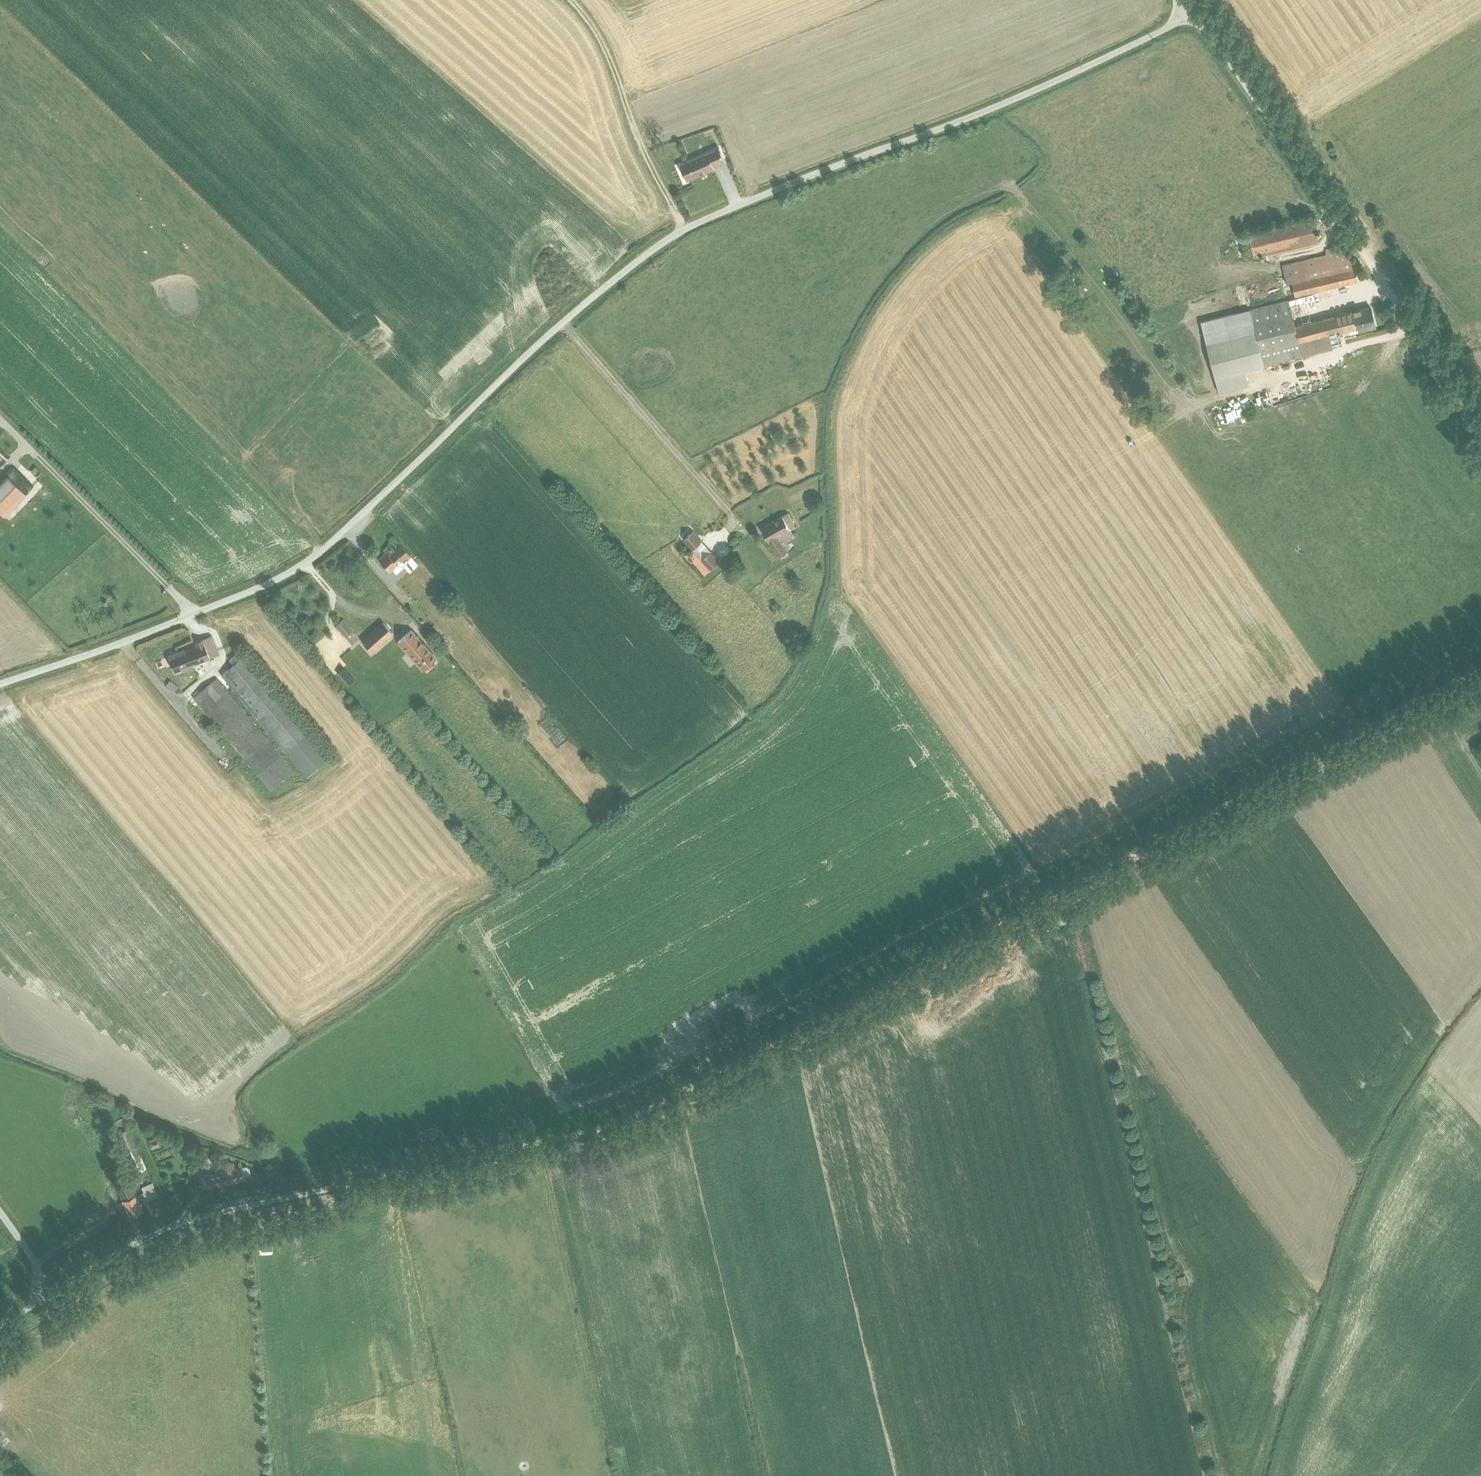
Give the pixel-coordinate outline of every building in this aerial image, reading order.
[(680,162),(687,179),(715,167),(714,165),(726,160),(720,145),(680,162)] [(1254,255),(1254,256),(1270,253),(1270,254),(1318,243),(1311,217),(1249,232),(1252,246),(1254,255)] [(1291,281),(1295,295),(1359,279),(1354,259),(1343,244),(1325,248),(1326,253),(1282,263),(1287,282),(1291,281)] [(1313,293),(1250,308),(1265,364),(1332,347),(1331,342),(1341,340),(1339,330),(1340,330),(1340,331),(1358,326),(1359,329),(1376,325),(1371,305),(1296,325),(1293,313),(1317,307),(1313,293)] [(1265,364),(1250,308),(1201,320),(1206,342),(1246,332),(1255,367),(1265,364)] [(1206,342),(1219,391),(1249,383),(1245,369),(1255,367),(1246,332),(1206,342)] [(1264,392),(1255,393),(1257,405),(1266,403),(1264,392)] [(23,473),(31,476),(34,469),(26,466),(23,473)] [(5,515),(26,493),(6,474),(0,480),(0,510),(5,515)] [(772,545),(781,555),(783,553),(786,556),(789,553),(787,550),(788,549),(778,536),(791,528),(790,526),(795,523),(789,512),(762,527),(770,541),(772,545)] [(605,529),(594,517),(590,521),(601,533),(605,529)] [(721,559),(694,529),(684,538),(693,548),(685,554),(692,562),(693,561),(704,574),(721,559)] [(386,552),(379,558),(390,570),(397,572),(404,565),(410,571),(418,563),(392,535),(389,538),(397,546),(394,549),(389,543),(383,549),(386,552)] [(362,639),(372,650),(405,621),(404,620),(412,613),(392,589),(385,595),(390,602),(388,604),(393,611),(362,639)] [(334,625),(345,636),(354,628),(344,616),(334,625)] [(182,668),(183,669),(194,665),(193,663),(219,652),(212,634),(195,641),(197,644),(179,651),(178,650),(168,654),(175,671),(182,668)] [(230,658),(233,663),(240,657),(237,652),(230,658)] [(233,663),(221,673),(307,775),(329,757),(244,654),(240,657),(233,663)] [(333,680),(342,689),(348,683),(339,674),(333,680)] [(292,770),(294,769),(217,676),(193,697),(271,788),(293,771),(292,770)] [(357,694),(351,699),(357,705),(363,700),(357,694)] [(141,1175),(149,1172),(139,1149),(142,1147),(139,1139),(137,1140),(126,1115),(113,1120),(118,1131),(113,1133),(121,1152),(124,1151),(133,1173),(140,1171),(141,1175)] [(429,1127),(420,1129),(421,1139),(430,1137),(431,1138),(436,1137),(435,1136),(440,1135),(438,1125),(434,1126),(434,1125),(429,1126),(429,1127)] [(149,1138),(151,1148),(160,1145),(157,1136),(149,1138)] [(200,1175),(203,1188),(209,1186),(249,1175),(251,1172),(249,1167),(246,1165),(240,1166),(240,1165),(233,1166),(232,1161),(220,1163),(221,1170),(200,1175)] [(118,1187),(130,1214),(143,1208),(141,1203),(146,1201),(151,1212),(152,1211),(154,1215),(165,1211),(163,1206),(168,1204),(163,1192),(159,1194),(153,1180),(142,1185),(144,1190),(139,1192),(133,1180),(118,1187)] [(402,1205),(413,1203),(411,1190),(400,1191),(402,1205)] [(1168,1275),(1172,1286),(1179,1283),(1175,1273),(1168,1275)] [(99,1472),(107,1465),(104,1462),(96,1469),(99,1472)]
